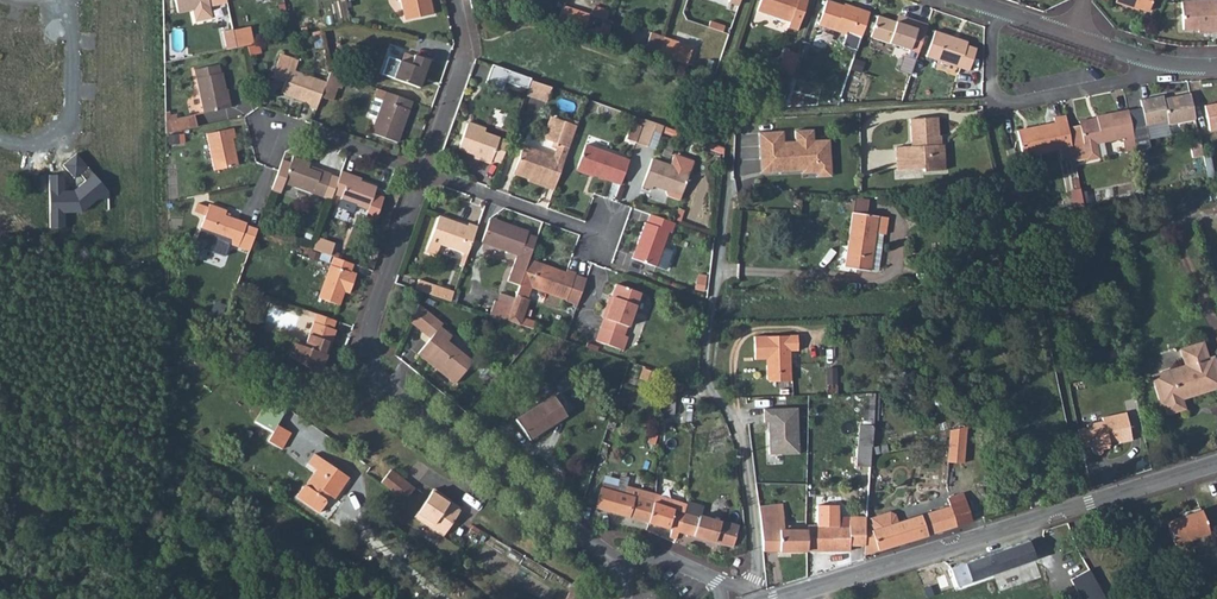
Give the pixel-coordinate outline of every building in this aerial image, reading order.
[(212,0),(174,0),(177,12),(191,9),(194,21),(211,18),(209,5),(208,1),(212,0)] [(404,19),(432,14),(429,0),(400,0),(404,19)] [(789,21),(787,26),(797,30),(807,0),(760,0),(757,10),(789,21)] [(1138,11),(1138,8),(1148,12),(1152,0),(1114,0),(1114,2),(1138,11)] [(1182,30),(1197,29),(1197,33),(1216,31),(1216,0),(1180,2),(1182,30)] [(842,6),(826,1),(818,24),(854,37),(850,48),(856,50),(868,12),(849,6),(848,8),(842,6)] [(590,14),(563,5),(558,21),(585,30),(590,14)] [(894,21),(877,15),(870,37),(907,49),(905,57),(914,60),(925,25),(907,18),(906,25),(894,21)] [(894,21),(906,25),(907,18),(897,15),(894,21)] [(603,21),(599,31),(608,35),(612,24),(603,21)] [(634,46),(658,55),(663,38),(664,36),(640,28),(634,46)] [(225,46),(235,44),(232,30),(222,32),(225,46)] [(925,57),(968,71),(975,48),(966,45),(967,42),(934,31),(925,57)] [(658,55),(686,64),(692,47),(663,38),(658,55)] [(778,70),(791,75),(798,55),(784,51),(779,66),(778,70)] [(316,110),(320,98),(326,83),(294,71),(299,60),(281,53),(272,77),(286,82),(281,94),(308,104),(307,107),(316,110)] [(393,78),(419,87),(422,80),(425,70),(429,71),(432,61),(414,55),(410,65),(399,61),(398,62),(390,59),(387,60),(383,71),(385,74),(393,77),(393,78)] [(527,87),(530,77),(491,63),(484,82),(501,88),(504,80),(518,85),(518,84),(527,87)] [(221,91),(224,91),(220,72),(219,73),(217,64),(194,69),(203,113),(224,108),(221,91)] [(320,98),(332,102),(337,88),(341,76),(330,72),(326,83),(320,98)] [(337,88),(341,89),(345,77),(341,76),(337,88)] [(527,87),(526,90),(548,98),(553,85),(530,77),(527,87)] [(383,97),(386,98),(388,93),(377,89),(375,94),(383,97)] [(221,91),(224,108),(229,107),(225,90),(224,91),(221,91)] [(396,142),(411,101),(388,93),(386,98),(383,97),(370,133),(396,142)] [(1189,93),(1163,98),(1162,96),(1140,100),(1146,126),(1167,121),(1167,124),(1194,119),(1189,93)] [(1209,130),(1216,129),(1216,103),(1204,105),(1209,130)] [(545,139),(555,111),(552,110),(541,138),(545,139)] [(1071,147),(1074,159),(1085,156),(1086,159),(1097,156),(1095,143),(1121,138),(1124,152),(1135,150),(1127,110),(1095,116),(1095,118),(1096,121),(1079,124),(1081,136),(1069,138),(1071,147)] [(165,112),(165,120),(175,119),(175,114),(169,115),(168,111),(165,112)] [(515,169),(528,175),(528,177),(554,187),(578,119),(566,115),(555,111),(545,139),(557,144),(553,156),(523,146),(515,169)] [(165,120),(165,133),(196,127),(193,115),(175,119),(165,120)] [(633,122),(642,125),(644,118),(636,115),(633,122)] [(913,168),(913,162),(922,162),(923,168),(923,171),(945,169),(943,144),(937,144),(936,135),(938,135),(937,117),(909,119),(911,146),(895,147),(897,169),(913,168)] [(635,142),(646,146),(652,129),(659,131),(662,125),(644,118),(642,125),(636,141),(635,142)] [(1017,133),(1022,155),(1071,147),(1069,138),(1067,126),(1066,121),(1033,127),(1033,130),(1017,133)] [(627,138),(636,141),(642,125),(633,122),(627,138)] [(500,161),(507,141),(484,132),(485,129),(467,123),(458,148),(474,154),(473,156),(490,162),(491,159),(500,161)] [(1069,138),(1081,136),(1079,124),(1067,126),(1069,138)] [(206,135),(213,170),(237,165),(231,138),(235,138),(233,129),(206,135)] [(787,131),(763,133),(764,159),(778,159),(779,169),(791,168),(791,171),(806,170),(810,170),(810,173),(821,172),(825,172),(825,168),(835,167),(833,139),(818,140),(817,130),(799,131),(800,141),(788,142),(787,131)] [(1192,157),(1202,155),(1199,139),(1188,141),(1192,157)] [(577,165),(594,171),(593,174),(620,184),(629,160),(585,145),(577,165)] [(64,176),(48,175),(49,228),(65,228),(65,213),(81,212),(109,192),(76,153),(62,164),(75,178),(80,174),(85,181),(74,190),(65,190),(64,176)] [(651,159),(641,186),(651,189),(652,185),(669,192),(680,195),(691,163),(689,159),(675,155),(671,157),(668,165),(651,159)] [(270,188),(280,192),(283,183),(320,196),(329,173),(321,170),(320,173),(307,169),(308,166),(309,163),(292,157),(290,163),(280,159),(277,169),(270,188)] [(778,159),(764,159),(765,173),(791,171),(791,168),(779,169),(778,159)] [(577,165),(575,170),(592,176),(593,174),(594,171),(577,165)] [(825,172),(821,172),(821,177),(836,176),(835,167),(825,168),(825,172)] [(332,193),(341,196),(340,198),(356,204),(368,208),(375,188),(360,182),(348,178),(349,175),(340,171),(332,193)] [(651,189),(667,195),(669,192),(652,185),(651,189)] [(1071,206),(1083,204),(1080,191),(1069,193),(1071,206)] [(340,198),(337,206),(353,212),(356,204),(340,198)] [(198,232),(236,246),(246,220),(225,213),(226,210),(208,204),(198,232)] [(843,267),(869,270),(869,269),(877,270),(880,246),(873,246),(874,233),(885,234),(887,218),(852,213),(843,267)] [(634,259),(655,266),(668,232),(671,232),(674,223),(649,214),(646,223),(644,222),(636,244),(639,244),(634,259)] [(467,255),(477,227),(468,224),(467,227),(437,216),(425,251),(435,255),(438,245),(467,255)] [(488,221),(505,227),(506,224),(489,218),(488,221)] [(488,221),(481,242),(517,254),(507,282),(519,286),(519,284),(528,259),(536,238),(527,235),(527,232),(506,224),(505,227),(488,221)] [(312,249),(330,256),(333,251),(335,244),(317,237),(312,249)] [(332,257),(318,298),(338,305),(343,291),(348,293),(355,274),(351,272),(353,264),(337,258),(332,257)] [(519,284),(530,287),(577,304),(586,280),(574,276),(575,273),(567,270),(566,272),(528,259),(519,284)] [(515,296),(526,299),(530,287),(519,284),(519,286),(515,296)] [(604,318),(600,328),(596,341),(624,350),(628,337),(622,335),(625,326),(627,326),(639,293),(616,284),(611,297),(612,297),(605,318),(604,318)] [(433,296),(450,302),(453,293),(436,287),(433,296)] [(502,303),(511,306),(514,298),(504,295),(502,303)] [(604,318),(605,318),(612,297),(611,297),(608,296),(601,317),(604,318)] [(490,315),(507,321),(511,306),(502,303),(495,301),(490,315)] [(433,367),(436,363),(447,373),(445,377),(455,384),(473,362),(447,341),(451,336),(440,327),(442,324),(418,305),(410,321),(430,338),(418,354),(433,367)] [(315,314),(304,346),(294,343),(290,357),(320,374),(327,354),(324,353),(328,340),(332,342),(335,330),(332,329),(335,321),(315,314)] [(799,336),(756,338),(756,360),(768,360),(771,360),(771,364),(768,367),(768,380),(772,383),(783,383),(782,374),(792,373),(791,352),(800,351),(799,336)] [(1159,399),(1162,398),(1164,404),(1166,410),(1182,405),(1180,399),(1178,394),(1189,391),(1190,394),(1209,388),(1209,385),(1216,382),(1216,375),(1212,358),(1207,360),(1202,344),(1180,351),(1185,367),(1169,372),(1171,377),(1154,382),(1159,399)] [(433,367),(445,377),(447,373),(436,363),(433,367)] [(828,384),(837,384),(837,368),(827,369),(828,384)] [(1152,377),(1154,382),(1171,377),(1169,372),(1152,377)] [(783,383),(792,382),(792,373),(782,374),(783,383)] [(1216,387),(1216,382),(1209,385),(1209,388),(1190,394),(1189,391),(1178,394),(1180,399),(1216,387)] [(867,393),(865,419),(879,420),(882,395),(867,393)] [(515,419),(527,438),(543,428),(544,430),(566,415),(553,395),(515,419)] [(692,411),(693,399),(677,398),(676,413),(686,414),(687,410),(692,411)] [(1166,410),(1167,414),(1183,409),(1182,405),(1166,410)] [(797,408),(762,408),(762,421),(768,421),(768,454),(797,454),(797,408)] [(1077,428),(1081,449),(1091,447),(1092,452),(1093,455),(1095,456),(1097,457),(1099,456),(1101,454),(1102,453),(1101,447),(1108,446),(1108,443),(1118,441),(1119,443),(1131,441),(1124,412),(1100,417),(1101,421),(1086,424),(1086,427),(1077,428)] [(870,467),(871,448),(873,425),(859,424),(856,466),(870,467)] [(268,440),(281,447),(290,432),(276,425),(268,440)] [(947,462),(948,462),(963,462),(966,427),(949,430),(947,462)] [(647,442),(654,444),(656,437),(650,435),(647,442)] [(305,484),(296,496),(319,512),(330,496),(333,498),(348,477),(314,453),(307,463),(315,468),(319,471),(309,487),(305,484)] [(305,484),(309,487),(319,471),(315,468),(305,484)] [(381,480),(404,499),(413,487),(390,469),(381,480)] [(635,488),(603,480),(601,487),(633,496),(635,488)] [(648,522),(652,501),(654,501),(656,494),(655,494),(635,488),(633,496),(601,487),(596,508),(648,522)] [(429,494),(457,513),(459,510),(447,502),(441,498),(443,495),(433,488),(429,494)] [(415,516),(420,519),(423,516),(432,523),(430,526),(442,535),(457,513),(429,494),(415,516)] [(648,522),(669,529),(667,536),(674,539),(677,531),(683,511),(684,507),(685,504),(686,503),(656,494),(654,501),(652,501),(648,522)] [(865,554),(913,540),(971,521),(962,494),(947,498),(949,506),(886,526),(884,522),(870,527),(870,528),(865,530),(865,545),(865,554)] [(758,507),(763,551),(807,550),(807,525),(805,525),(783,525),(783,520),(782,504),(758,507)] [(683,511),(698,515),(699,512),(684,507),(683,511)] [(677,531),(732,546),(738,526),(720,520),(720,521),(698,515),(683,511),(677,531)] [(1200,511),(1166,522),(1174,545),(1208,534),(1200,511)] [(420,519),(430,526),(432,523),(423,516),(420,519)] [(807,525),(807,550),(849,550),(849,545),(865,545),(865,530),(866,517),(810,516),(810,525),(807,525)] [(469,529),(475,533),(478,528),(472,524),(469,529)] [(1048,540),(1054,554),(1060,552),(1055,538),(1048,540)] [(949,568),(956,587),(963,585),(1007,569),(1033,560),(1027,541),(949,568)] [(1007,569),(1014,588),(1018,587),(1040,579),(1033,560),(1007,569)] [(1085,598),(1107,598),(1090,567),(1072,576),(1085,598)] [(439,571),(444,576),(447,573),(447,572),(441,568),(439,571)] [(587,593),(571,584),(565,598),(585,598),(587,593)]
